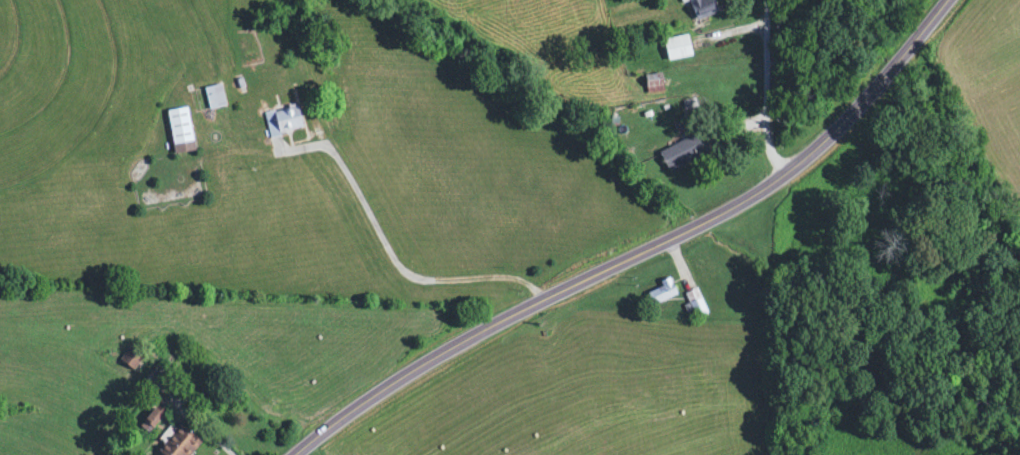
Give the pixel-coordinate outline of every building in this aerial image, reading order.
[(712,0),(681,0),(682,4),(689,1),(696,22),(717,14),(712,0)] [(663,41),(668,62),(692,58),(687,36),(663,41)] [(663,94),(663,79),(646,79),(646,94),(663,94)] [(225,108),(220,85),(204,89),(209,112),(225,108)] [(302,128),(296,106),(271,114),(278,135),(302,128)] [(193,152),(187,109),(167,112),(173,155),(193,152)] [(706,154),(697,135),(658,153),(667,172),(706,154)] [(647,293),(654,307),(677,295),(669,279),(660,283),(661,286),(647,293)] [(684,294),(695,319),(707,314),(695,289),(684,294)] [(143,358),(129,347),(120,360),(133,370),(143,358)] [(149,434),(164,412),(155,405),(140,427),(149,434)] [(163,454),(190,454),(200,443),(180,425),(157,450),(163,454)]
